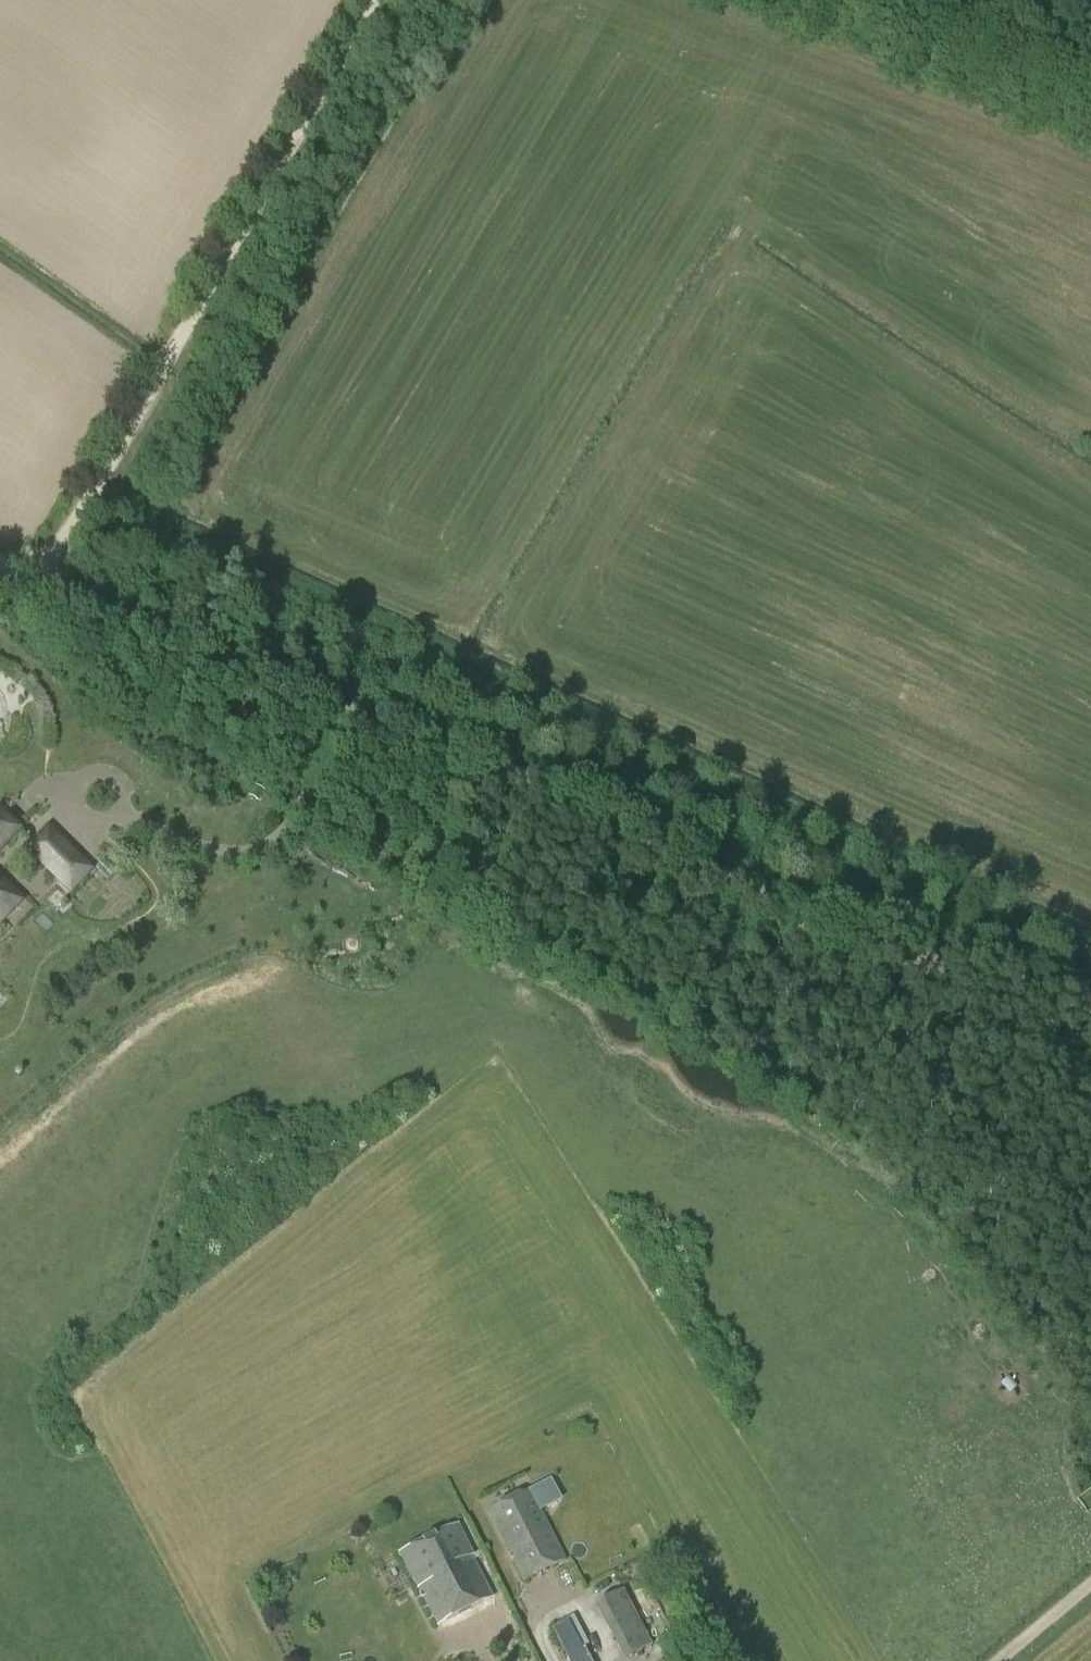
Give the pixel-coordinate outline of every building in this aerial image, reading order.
[(17,831),(0,814),(0,849),(17,831)] [(70,889),(88,871),(49,831),(30,849),(70,889)] [(19,900),(0,881),(0,919),(19,900)] [(523,1582),(566,1560),(530,1490),(487,1512),(523,1582)] [(433,1623),(491,1596),(471,1554),(473,1553),(459,1523),(400,1550),(433,1623)] [(624,1659),(652,1645),(624,1590),(596,1604),(624,1659)] [(584,1648),(566,1657),(568,1660),(590,1660),(584,1648)] [(686,1649),(678,1653),(681,1660),(692,1660),(686,1649)]
